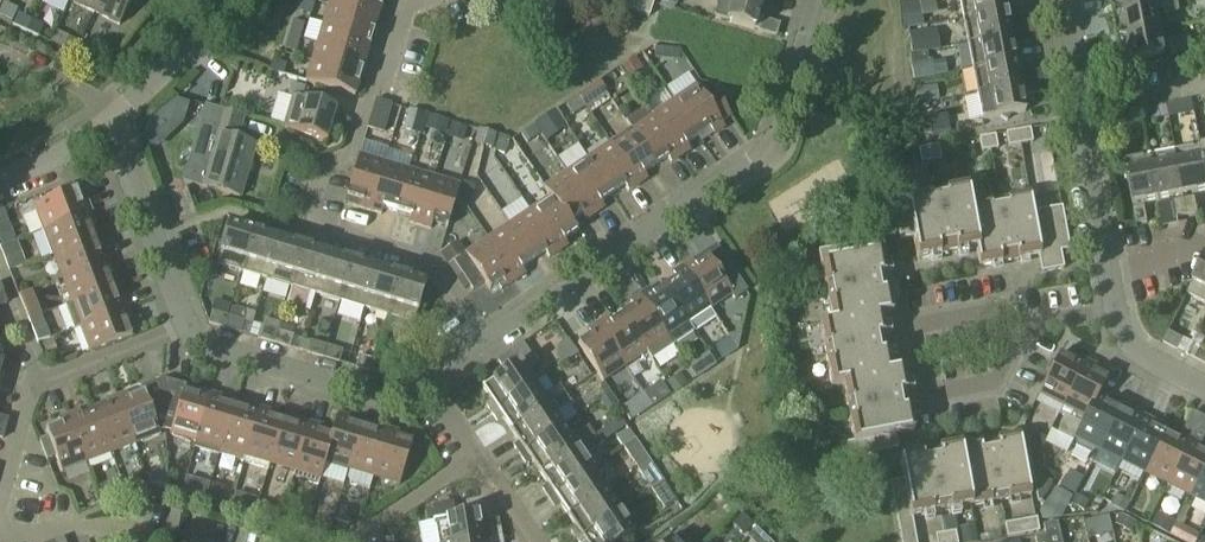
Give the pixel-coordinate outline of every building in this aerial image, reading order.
[(101,0),(70,0),(70,1),(94,13),(101,0)] [(94,13),(120,25),(132,0),(101,0),(94,13)] [(301,12),(311,15),(315,1),(311,0),(304,0),(301,12)] [(378,20),(384,0),(330,0),(329,5),(378,20)] [(543,8),(553,11),(556,0),(545,0),(543,8)] [(598,6),(605,8),(608,0),(599,0),(598,6)] [(605,8),(613,11),(617,0),(608,0),(605,8)] [(747,0),(720,0),(714,17),(754,30),(762,4),(747,0)] [(937,13),(936,0),(912,0),(903,1),(904,27),(925,25),(925,14),(937,13)] [(1007,11),(1005,0),(960,0),(963,19),(1007,11)] [(1157,4),(1156,0),(1111,0),(1113,12),(1157,4)] [(1177,0),(1162,3),(1164,13),(1179,10),(1177,0)] [(652,8),(638,3),(636,12),(650,16),(652,8)] [(1112,39),(1161,29),(1157,4),(1113,12),(1116,28),(1110,29),(1112,39)] [(323,24),(372,39),(378,20),(329,5),(323,24)] [(968,44),(1011,36),(1041,30),(1039,19),(1009,25),(1007,11),(963,19),(968,44)] [(31,19),(20,13),(14,25),(25,31),(31,19)] [(31,19),(25,31),(39,38),(45,26),(31,19)] [(779,24),(764,19),(760,31),(776,36),(779,24)] [(290,35),(300,38),(304,24),(294,21),(290,35)] [(317,43),(366,58),(372,39),(323,24),(317,43)] [(1112,39),(1114,49),(1120,48),(1123,63),(1166,55),(1161,29),(1112,39)] [(973,69),(1016,61),(1013,46),(1043,40),(1041,30),(1011,36),(968,44),(973,69)] [(925,32),(909,34),(910,44),(912,54),(928,52),(927,41),(925,32)] [(290,35),(285,49),(295,52),(300,38),(290,35)] [(80,42),(68,37),(62,49),(74,55),(80,42)] [(1170,44),(1172,54),(1187,51),(1185,41),(1170,44)] [(80,42),(74,55),(88,62),(94,49),(80,42)] [(312,63),(361,77),(366,58),(317,43),(312,63)] [(636,57),(620,67),(629,79),(644,69),(636,57)] [(287,66),(272,61),(269,71),(284,76),(287,66)] [(977,94),(1021,86),(1041,82),(1050,81),(1048,70),(1019,75),(1016,61),(973,69),(977,94)] [(361,77),(312,63),(306,82),(355,97),(361,77)] [(600,82),(579,97),(584,105),(606,91),(600,82)] [(977,94),(982,120),(1002,116),(1007,120),(1011,115),(1026,112),(1023,96),(1043,92),(1041,82),(1021,86),(977,94)] [(696,85),(674,100),(699,137),(710,130),(714,135),(725,127),(722,124),(732,117),(716,93),(706,100),(696,85)] [(285,122),(292,96),(279,92),(272,119),(285,122)] [(293,96),(284,128),(327,141),(336,109),(293,96)] [(161,112),(177,131),(184,124),(190,103),(176,99),(161,112)] [(390,104),(376,99),(367,129),(382,133),(390,104)] [(699,137),(674,100),(652,115),(681,157),(690,150),(687,145),(699,137)] [(681,157),(652,115),(647,106),(626,121),(631,129),(656,166),(668,158),(671,163),(681,157)] [(202,186),(240,197),(256,145),(237,140),(244,117),(218,109),(206,150),(213,152),(202,186)] [(931,134),(928,118),(917,120),(920,137),(931,134)] [(656,166),(631,129),(610,143),(638,185),(648,179),(644,174),(656,166)] [(1021,144),(1033,142),(1030,129),(1018,131),(1021,144)] [(1021,144),(1018,131),(1006,133),(1009,147),(1021,144)] [(996,135),(987,136),(990,150),(998,149),(996,135)] [(990,150),(987,136),(979,138),(982,152),(990,150)] [(638,185),(610,143),(588,158),(613,195),(625,187),(629,192),(638,185)] [(939,145),(929,147),(931,162),(942,160),(939,145)] [(1184,194),(1204,190),(1204,168),(1201,146),(1176,151),(1184,194)] [(931,162),(929,147),(919,149),(921,164),(931,162)] [(1151,156),(1159,199),(1184,194),(1176,151),(1151,156)] [(371,211),(385,163),(359,155),(346,198),(356,201),(354,206),(371,211)] [(1151,156),(1125,161),(1133,204),(1159,199),(1151,156)] [(613,195),(588,158),(567,172),(595,214),(605,208),(601,202),(613,195)] [(397,213),(410,170),(385,163),(371,211),(382,215),(384,209),(397,213)] [(888,176),(903,173),(901,164),(887,166),(888,176)] [(420,226),(434,177),(410,170),(397,213),(410,217),(409,223),(420,226)] [(595,214),(567,172),(544,187),(551,197),(552,196),(570,223),(572,222),(582,215),(585,221),(595,214)] [(903,173),(888,176),(890,185),(905,182),(903,173)] [(420,226),(431,229),(433,223),(448,228),(460,185),(434,177),(420,226)] [(905,182),(890,185),(892,194),(906,192),(905,182)] [(917,260),(976,249),(979,248),(971,206),(968,188),(908,199),(906,199),(907,201),(908,211),(910,220),(912,229),(913,237),(913,238),(917,260)] [(35,206),(44,231),(92,213),(88,202),(82,205),(76,190),(35,206)] [(907,201),(906,199),(908,199),(906,192),(892,194),(893,204),(907,201)] [(1041,255),(1033,212),(1030,195),(971,206),(979,248),(976,249),(979,266),(1038,255),(1041,255)] [(552,196),(551,197),(530,210),(559,252),(568,246),(565,241),(577,232),(578,232),(572,222),(570,223),(552,196)] [(1185,199),(1185,200),(1188,215),(1198,213),(1199,213),(1196,197),(1185,199)] [(1185,199),(1174,202),(1177,217),(1178,217),(1178,216),(1188,215),(1185,200),(1185,199)] [(907,201),(893,204),(895,213),(908,211),(907,201)] [(1146,206),(1134,208),(1137,224),(1148,222),(1148,223),(1149,223),(1146,206)] [(1041,255),(1038,255),(1042,273),(1064,269),(1061,252),(1070,250),(1062,207),(1033,212),(1041,255)] [(559,252),(530,210),(509,224),(534,261),(546,253),(549,258),(559,252)] [(910,220),(908,211),(895,213),(897,222),(910,220)] [(53,255),(95,239),(90,226),(96,224),(92,213),(44,231),(41,232),(50,256),(53,255)] [(910,220),(897,222),(899,232),(912,229),(910,220)] [(0,247),(16,241),(9,224),(0,227),(0,246),(0,247)] [(534,261),(509,224),(488,238),(516,280),(526,274),(522,269),(534,261)] [(241,273),(253,233),(228,226),(216,265),(241,273)] [(912,229),(899,232),(900,240),(913,238),(913,237),(912,229)] [(253,233),(241,273),(266,280),(278,240),(253,233)] [(516,280),(488,238),(454,261),(474,291),(485,283),(490,291),(498,285),(501,291),(516,280)] [(95,239),(53,255),(62,279),(110,261),(106,250),(100,253),(95,239)] [(278,240),(266,280),(290,288),(295,273),(302,248),(278,240)] [(17,244),(3,249),(11,271),(25,266),(17,244)] [(857,244),(847,246),(850,259),(859,257),(857,244)] [(847,246),(838,247),(840,260),(850,259),(847,246)] [(838,247),(828,249),(831,262),(840,260),(838,247)] [(302,248),(295,273),(290,288),(315,295),(327,255),(302,248)] [(828,249),(819,251),(821,264),(831,262),(828,249)] [(881,317),(892,315),(881,253),(859,257),(850,259),(840,260),(831,262),(821,264),(832,323),(832,325),(872,318),(881,317)] [(327,255),(315,295),(340,302),(352,262),(327,255)] [(682,267),(711,309),(732,294),(736,300),(748,292),(732,268),(721,276),(708,257),(695,265),(692,260),(682,267)] [(1188,295),(1204,304),(1204,260),(1188,295)] [(71,303),(113,287),(108,274),(114,272),(110,261),(62,279),(71,303)] [(364,310),(376,270),(352,262),(340,302),(364,310)] [(690,323),(711,309),(682,267),(673,273),(676,278),(664,286),(689,323),(690,323)] [(364,310),(389,317),(401,277),(376,270),(364,310)] [(401,277),(389,317),(414,324),(426,284),(401,277)] [(689,323),(664,286),(653,294),(649,289),(640,295),(674,346),(696,331),(690,323),(689,323)] [(80,327),(128,309),(124,298),(118,301),(113,287),(71,303),(80,327)] [(674,346),(640,295),(630,302),(633,307),(622,315),(647,352),(653,360),(674,346)] [(24,307),(28,318),(41,313),(36,302),(24,307)] [(80,327),(90,353),(132,337),(126,322),(132,320),(128,309),(80,327)] [(228,317),(213,312),(209,324),(225,328),(228,317)] [(29,319),(38,342),(50,337),(41,315),(29,319)] [(647,352),(622,315),(610,322),(607,317),(597,324),(625,366),(647,352)] [(228,317),(225,328),(241,333),(244,322),(228,317)] [(881,317),(872,318),(832,325),(832,323),(820,325),(832,387),(843,384),(843,381),(891,373),(881,317)] [(1175,321),(1164,342),(1179,350),(1184,339),(1190,329),(1175,321)] [(625,366),(597,324),(587,330),(591,335),(578,344),(603,381),(625,366)] [(278,331),(262,327),(258,338),(274,343),(278,331)] [(278,331),(274,343),(290,348),(293,336),(278,331)] [(716,347),(724,359),(738,350),(730,338),(716,347)] [(59,355),(53,339),(42,343),(48,359),(59,355)] [(327,346),(311,342),(307,353),(323,358),(327,346)] [(327,346),(323,358),(339,362),(342,351),(327,346)] [(486,404),(491,412),(533,384),(525,372),(533,367),(519,346),(497,360),(505,372),(482,387),(491,400),(486,404)] [(1200,348),(1195,358),(1204,363),(1204,350),(1200,348)] [(709,354),(695,363),(702,374),(716,365),(709,354)] [(1060,412),(1086,361),(1076,356),(1073,361),(1059,354),(1039,394),(1063,406),(1060,412)] [(1074,438),(1085,417),(1086,418),(1099,393),(1100,394),(1107,379),(1094,372),(1100,359),(1090,354),(1086,361),(1060,412),(1059,413),(1065,416),(1060,425),(1061,426),(1057,433),(1073,441),(1074,438)] [(372,372),(376,361),(360,356),(357,368),(372,372)] [(372,372),(388,377),(392,366),(376,361),(372,372)] [(843,384),(854,442),(854,443),(868,441),(878,439),(887,437),(896,435),(914,432),(903,370),(891,373),(843,381),(843,384)] [(669,383),(675,393),(686,385),(680,375),(669,383)] [(166,431),(164,380),(163,379),(141,388),(143,393),(130,399),(128,393),(117,397),(135,444),(160,435),(160,433),(165,431),(166,431)] [(196,442),(211,394),(200,390),(198,396),(184,392),(186,386),(164,380),(166,431),(171,432),(170,435),(195,442),(196,442)] [(670,395),(662,382),(643,393),(653,407),(670,395)] [(533,384),(491,412),(497,421),(502,417),(511,430),(548,406),(533,384)] [(1098,450),(1119,410),(1106,404),(1109,398),(1100,394),(1099,393),(1086,418),(1085,417),(1074,438),(1075,438),(1077,446),(1090,453),(1097,449),(1098,450)] [(211,394),(196,442),(195,442),(194,447),(219,455),(233,407),(220,403),(222,397),(211,394)] [(643,394),(621,408),(625,415),(629,422),(630,421),(652,407),(643,394)] [(135,444),(117,397),(106,401),(108,407),(95,412),(111,454),(135,444)] [(243,462),(260,408),(249,405),(247,411),(233,407),(219,455),(243,462)] [(548,406),(511,430),(520,443),(514,447),(520,455),(562,427),(548,406)] [(268,470),(270,464),(283,422),(269,417),(271,412),(260,408),(243,462),(268,470)] [(1121,461),(1144,416),(1134,411),(1131,416),(1119,410),(1098,450),(1121,461)] [(111,454),(95,412),(82,417),(80,411),(69,415),(87,463),(111,454)] [(349,470),(362,427),(348,423),(350,417),(338,414),(331,436),(332,436),(324,463),(326,463),(349,470)] [(87,463),(69,415),(58,419),(60,425),(46,430),(48,437),(40,440),(47,460),(56,457),(62,472),(87,463)] [(8,419),(9,419),(0,416),(0,427),(6,429),(8,419)] [(1144,473),(1165,433),(1152,427),(1155,421),(1144,416),(1121,461),(1144,473)] [(295,472),(310,423),(298,420),(297,426),(283,422),(270,464),(295,472)] [(326,463),(324,463),(332,436),(331,436),(319,432),(321,427),(310,423),(295,472),(294,477),(318,484),(320,479),(321,480),(326,463)] [(374,477),(388,429),(377,425),(375,431),(362,427),(349,470),(374,477)] [(539,473),(576,448),(594,437),(587,428),(570,439),(562,427),(520,455),(525,463),(531,460),(539,473)] [(374,477),(400,485),(412,442),(398,438),(399,432),(388,429),(374,477)] [(1045,441),(1026,431),(1032,466),(1045,441)] [(1168,485),(1191,440),(1180,435),(1178,440),(1165,433),(1144,473),(1168,485)] [(896,435),(887,437),(889,450),(899,449),(896,435)] [(960,447),(964,467),(971,507),(1031,496),(1020,436),(960,447)] [(576,448),(539,473),(548,485),(543,489),(549,498),(591,470),(582,456),(599,445),(594,437),(576,448)] [(887,437),(878,439),(880,452),(889,450),(887,437)] [(878,439),(868,441),(871,454),(880,452),(878,439)] [(623,448),(635,465),(647,457),(635,440),(623,448)] [(1204,468),(1204,454),(1198,450),(1201,445),(1191,440),(1168,485),(1190,497),(1204,468)] [(868,441),(859,442),(861,456),(871,454),(868,441)] [(854,442),(849,443),(852,457),(861,456),(859,442),(854,443),(854,442)] [(849,443),(840,444),(843,459),(852,457),(849,443)] [(905,488),(907,498),(909,507),(910,516),(911,518),(912,518),(971,507),(964,467),(960,447),(900,458),(904,480),(905,488)] [(638,469),(648,484),(660,477),(650,461),(638,469)] [(1190,497),(1204,504),(1204,468),(1190,497)] [(591,470),(549,498),(554,506),(559,502),(568,515),(605,491),(591,470)] [(149,485),(145,474),(135,478),(139,489),(149,485)] [(194,495),(198,481),(187,478),(182,492),(194,495)] [(905,488),(904,480),(890,482),(892,490),(905,488)] [(224,494),(219,485),(212,483),(207,497),(221,501),(224,494)] [(103,503),(118,498),(112,484),(98,490),(103,503)] [(905,488),(892,490),(894,500),(907,498),(905,488)] [(605,491),(568,515),(577,528),(571,532),(577,540),(619,512),(605,491)] [(1071,504),(1072,505),(1077,508),(1084,511),(1089,501),(1076,495),(1071,504)] [(247,496),(243,510),(255,513),(259,499),(247,496)] [(909,507),(907,498),(894,500),(895,509),(909,507)] [(260,502),(257,513),(273,518),(276,507),(260,502)] [(487,538),(502,536),(500,526),(479,529),(477,513),(455,517),(453,503),(435,506),(425,512),(427,523),(433,522),(437,541),(465,541),(481,539),(487,538)] [(909,507),(895,509),(897,518),(910,516),(909,507)] [(339,508),(335,520),(349,524),(353,513),(339,508)] [(302,509),(300,515),(296,526),(306,529),(306,528),(309,517),(311,511),(302,509)] [(577,540),(578,541),(622,541),(634,534),(619,512),(577,540)] [(744,534),(753,525),(742,515),(734,524),(744,534)] [(910,516),(897,518),(899,528),(914,525),(912,518),(911,518),(910,516)] [(322,518),(318,532),(329,536),(333,522),(322,518)] [(1040,532),(1037,518),(1036,518),(1029,519),(1031,534),(1040,532)] [(1021,521),(1024,535),(1031,534),(1029,519),(1021,521)] [(1024,535),(1021,521),(1013,522),(1016,537),(1024,535)] [(1013,522),(1005,524),(1007,538),(1016,537),(1013,522)] [(1036,541),(1061,541),(1057,524),(1044,526),(1046,538),(1036,540),(1036,541)] [(914,525),(899,528),(901,537),(915,535),(914,525)] [(975,525),(960,528),(962,541),(978,541),(975,525)] [(679,532),(669,541),(689,541),(679,532)] [(946,534),(947,541),(958,541),(956,532),(946,534)] [(937,541),(947,541),(946,534),(935,536),(937,541)]
